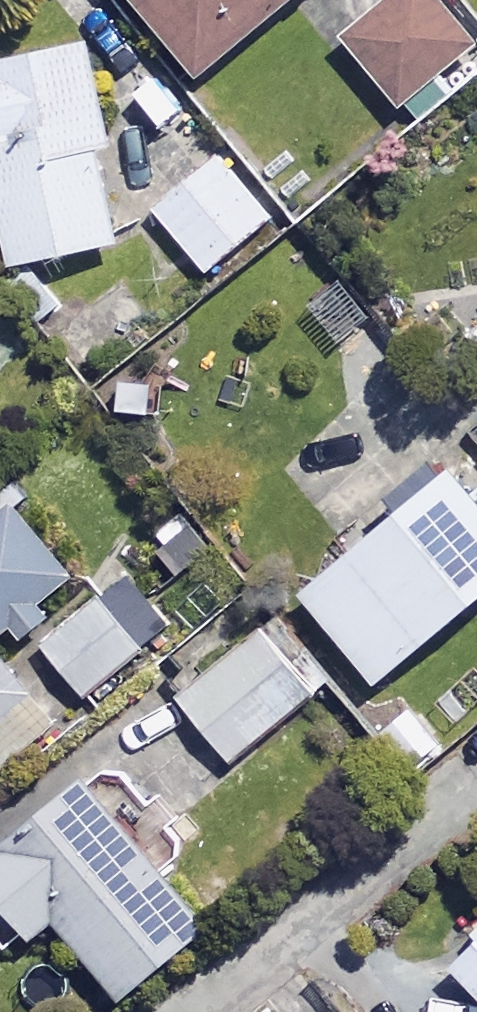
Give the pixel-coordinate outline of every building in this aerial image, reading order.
[(208,82),(310,0),(141,0),(208,82)] [(442,0),(407,0),(354,45),(410,112),(476,55),(476,41),(442,0)] [(93,46),(0,68),(0,173),(23,271),(127,247),(104,150),(117,147),(93,46)] [(277,224),(223,156),(158,207),(211,275),(277,224)] [(405,506),(416,520),(314,597),(384,688),(476,617),(476,451),(405,506)] [(23,505),(0,524),(0,778),(69,722),(5,643),(83,580),(23,505)] [(148,650),(106,599),(48,647),(90,697),(148,650)] [(230,771),(333,699),(266,603),(163,675),(230,771)] [(120,774),(0,869),(0,891),(38,939),(63,920),(129,1003),(225,926),(169,855),(179,848),(120,774)] [(459,968),(476,987),(476,951),(459,968)]
